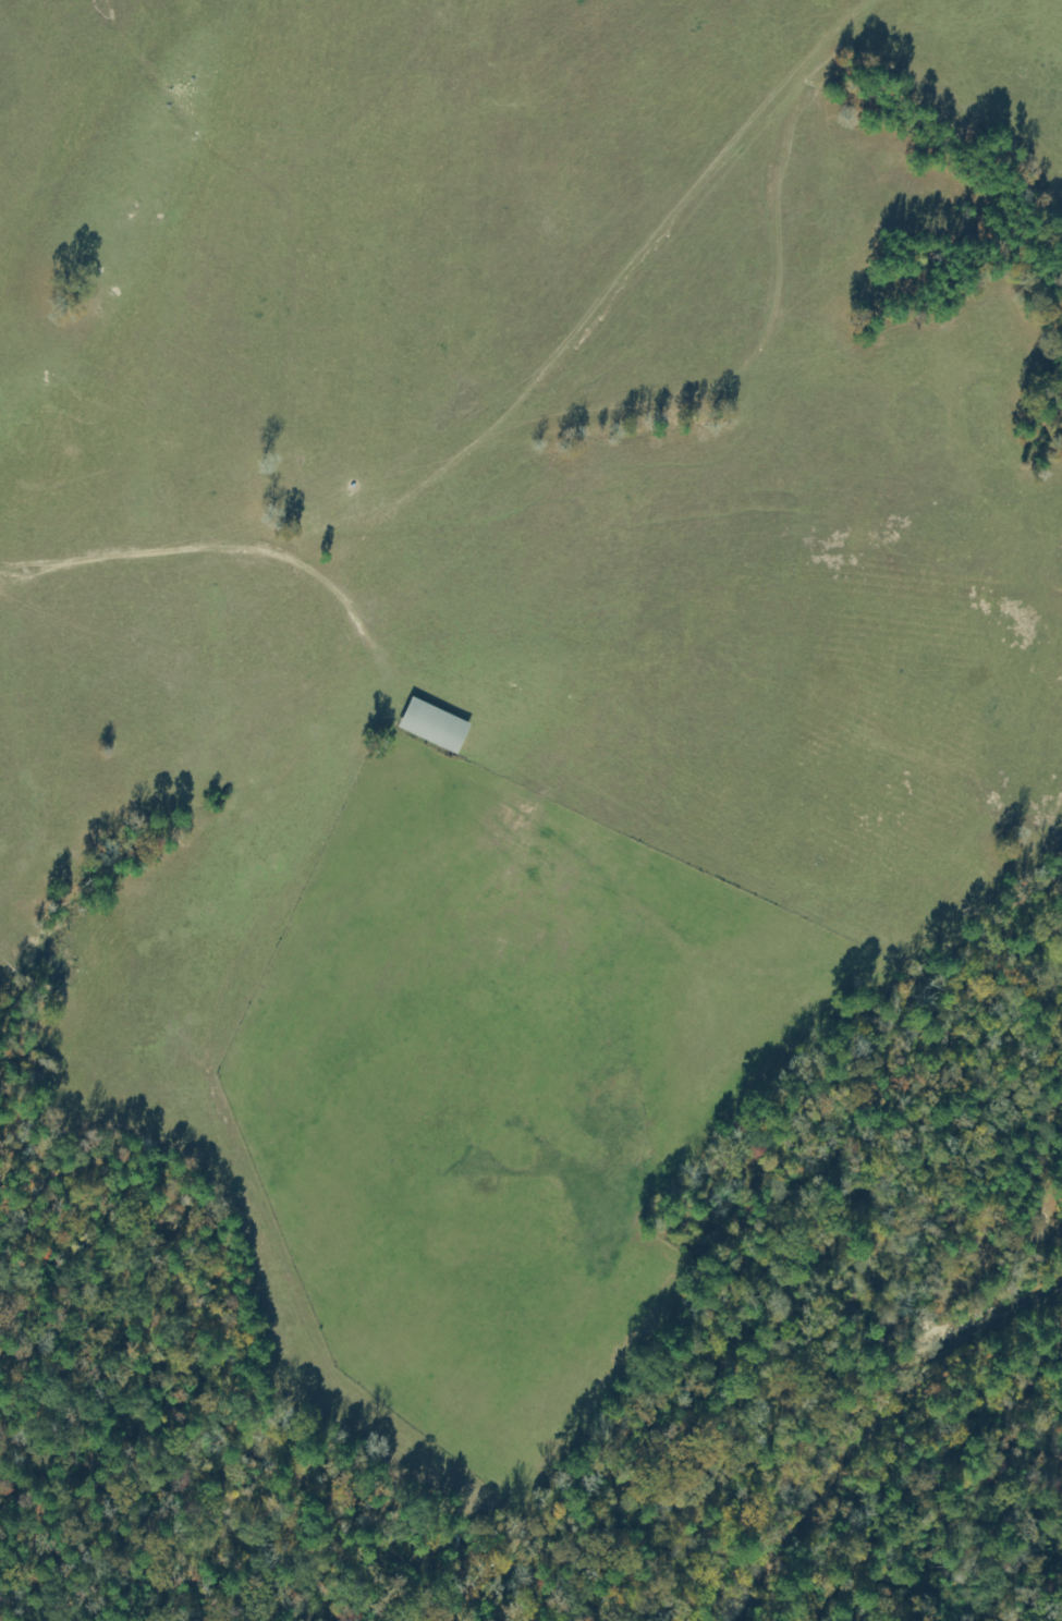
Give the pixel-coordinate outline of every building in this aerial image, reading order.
[(456,756),(469,724),(409,699),(396,731),(456,756)]
